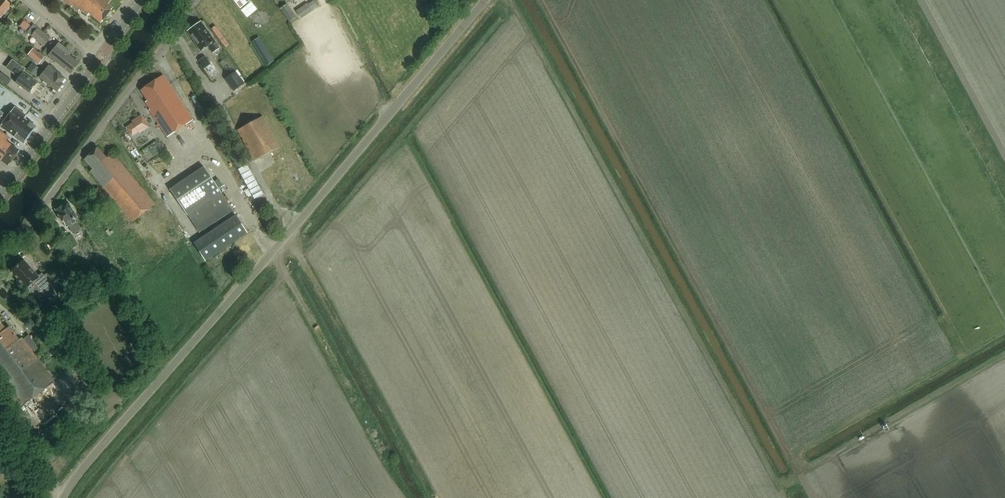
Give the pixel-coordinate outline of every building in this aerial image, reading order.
[(6,0),(0,0),(0,17),(1,18),(12,5),(6,0)] [(101,24),(113,8),(108,5),(112,0),(63,0),(72,7),(73,6),(79,12),(80,10),(87,16),(89,14),(101,24)] [(242,10),(250,3),(248,1),(250,0),(233,0),(242,10)] [(317,7),(313,2),(309,5),(312,10),(317,7)] [(289,22),(296,17),(287,5),(281,9),(289,22)] [(303,9),(297,13),(301,18),(306,14),(303,9)] [(17,31),(19,27),(13,22),(10,26),(17,31)] [(213,54),(220,49),(201,22),(188,32),(195,42),(201,51),(207,47),(209,49),(213,54)] [(32,37),(45,47),(52,39),(35,25),(27,34),(32,37)] [(272,63),(258,39),(252,42),(267,66),(272,63)] [(45,53),(71,74),(73,71),(79,64),(67,54),(69,52),(59,44),(55,48),(53,46),(50,50),(48,49),(45,53)] [(28,55),(39,64),(45,58),(34,49),(28,55)] [(209,62),(205,57),(199,61),(202,66),(209,62)] [(30,94),(37,84),(23,73),(25,70),(13,61),(7,69),(19,78),(15,83),(30,94)] [(41,76),(44,69),(33,64),(30,71),(41,76)] [(39,78),(57,92),(63,84),(61,83),(65,79),(49,66),(39,78)] [(233,92),(244,84),(235,72),(224,80),(233,92)] [(1,73),(0,74),(0,81),(6,86),(11,81),(1,73)] [(167,137),(193,120),(163,76),(141,91),(148,101),(146,103),(151,110),(149,111),(167,137)] [(24,144),(36,127),(25,120),(27,117),(14,108),(8,117),(0,111),(0,127),(24,144)] [(140,134),(149,127),(141,116),(132,122),(133,124),(126,128),(132,136),(138,132),(140,134)] [(263,117),(237,130),(254,162),(280,148),(263,117)] [(9,166),(20,152),(7,142),(9,138),(0,132),(0,163),(1,161),(9,166)] [(133,222),(155,205),(115,157),(107,159),(98,149),(85,160),(93,170),(91,172),(133,222)] [(238,169),(244,166),(238,154),(231,158),(238,169)] [(249,164),(240,169),(255,196),(263,191),(249,164)] [(170,189),(163,194),(180,219),(186,214),(188,216),(222,193),(203,166),(170,189)] [(106,197),(99,188),(93,193),(101,201),(106,197)] [(73,234),(80,230),(74,219),(77,218),(68,203),(64,205),(64,204),(55,209),(66,228),(69,227),(73,234)] [(236,216),(193,244),(205,261),(247,233),(236,216)] [(71,235),(65,239),(69,244),(74,241),(71,235)] [(38,278),(24,262),(17,268),(16,267),(12,270),(13,271),(11,272),(29,293),(35,288),(40,293),(51,283),(55,289),(61,284),(50,271),(44,276),(42,274),(38,278)] [(76,289),(69,296),(75,301),(81,294),(76,289)] [(24,406),(53,384),(57,389),(58,389),(66,400),(82,389),(70,373),(55,383),(31,350),(36,346),(28,336),(23,340),(22,338),(19,341),(9,327),(6,330),(0,322),(0,374),(24,406)]
